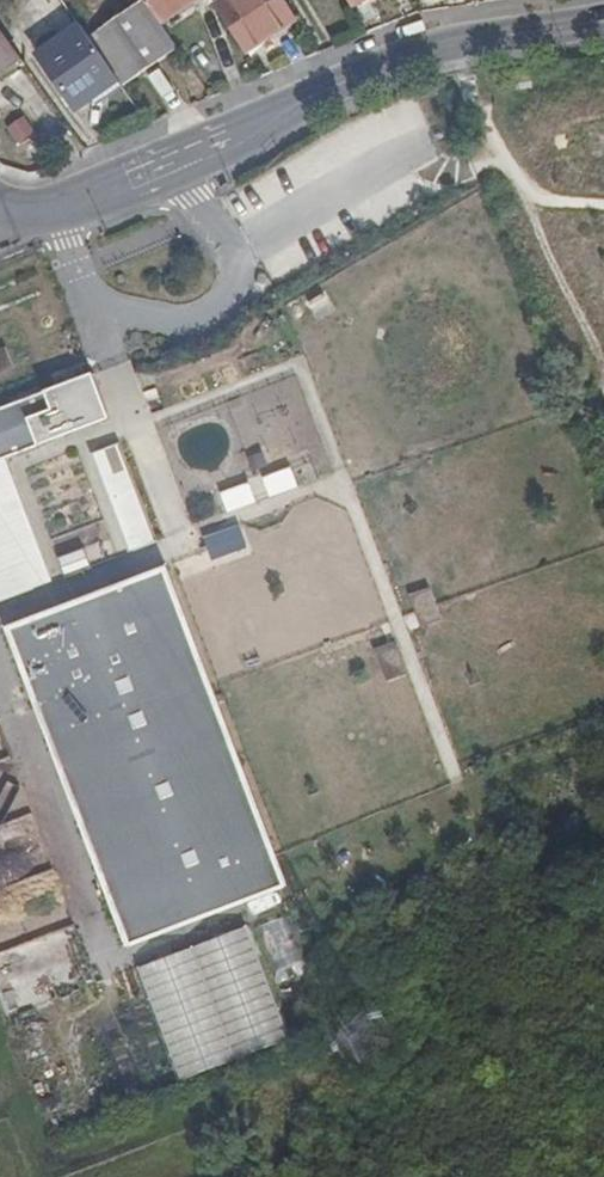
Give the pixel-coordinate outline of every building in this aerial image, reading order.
[(175,46),(159,22),(143,0),(140,0),(86,36),(117,81),(120,85),(175,46)] [(159,22),(191,0),(143,0),(159,22)] [(297,19),(286,0),(225,0),(215,6),(245,52),(297,19)] [(75,109),(117,81),(86,36),(79,27),(38,56),(75,109)] [(20,60),(0,31),(0,74),(20,60)] [(25,120),(10,131),(18,142),(33,132),(25,120)] [(16,371),(10,349),(0,352),(0,376),(16,371)] [(98,423),(109,419),(91,373),(80,377),(98,423)] [(80,377),(0,408),(0,601),(48,582),(1,460),(15,455),(11,443),(33,435),(37,446),(98,423),(80,377)] [(171,443),(205,482),(242,450),(208,411),(171,443)] [(33,435),(11,443),(15,455),(37,446),(33,435)] [(95,451),(133,550),(156,541),(118,442),(95,451)] [(261,477),(267,494),(295,483),(289,466),(261,477)] [(220,493),(226,510),(254,499),(248,482),(220,493)] [(204,538),(211,556),(238,546),(231,528),(204,538)] [(56,557),(64,576),(90,566),(83,546),(56,557)] [(289,883),(167,565),(165,566),(166,568),(8,628),(7,626),(5,627),(7,630),(10,629),(117,909),(241,861),(254,897),(289,883)] [(434,590),(414,594),(420,626),(441,622),(434,590)] [(399,643),(377,648),(385,681),(407,675),(399,643)] [(117,909),(130,945),(254,897),(241,861),(117,909)] [(288,917),(262,928),(283,976),(309,965),(288,917)] [(139,968),(182,1079),(290,1038),(247,926),(139,968)]
